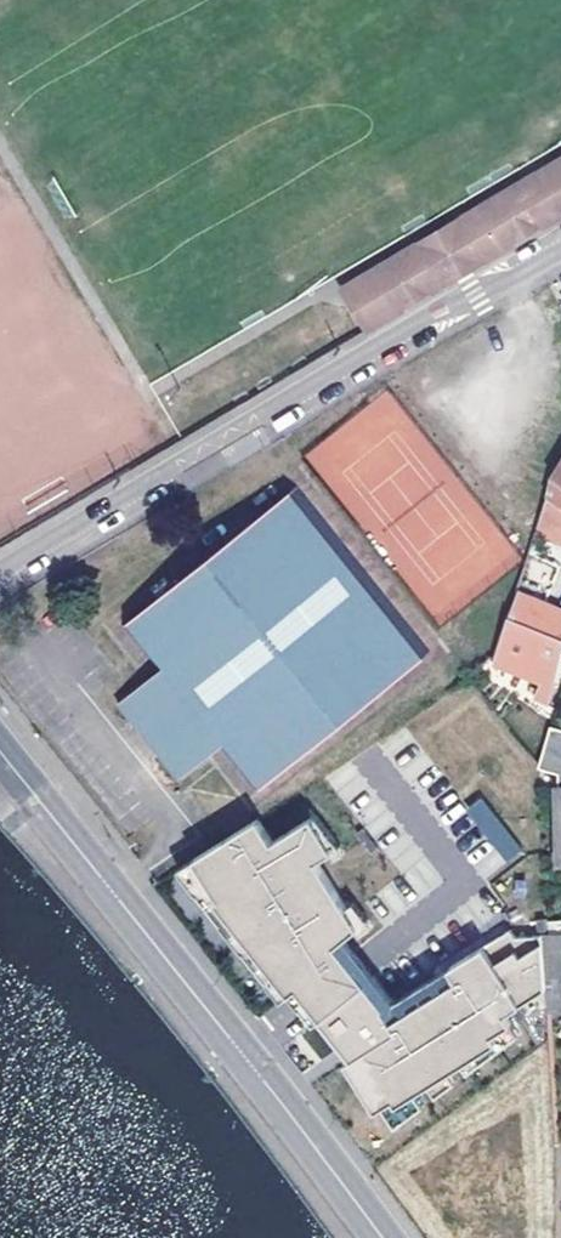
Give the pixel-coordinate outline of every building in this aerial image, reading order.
[(477,264),(534,230),(560,213),(560,158),(470,213),(464,235),(474,238),(471,248),(462,245),(458,261),(477,264)] [(477,264),(458,261),(462,245),(471,248),(474,238),(464,235),(470,213),(334,294),(345,312),(350,299),(372,286),(387,290),(412,264),(440,271),(437,288),(460,275),(477,264)] [(437,288),(440,271),(412,264),(387,290),(372,286),(350,299),(345,312),(359,335),(383,320),(437,288)] [(560,503),(560,461),(555,471),(548,494),(560,503)] [(210,549),(120,620),(155,665),(114,697),(174,774),(217,741),(252,786),(342,714),(428,646),(296,480),(210,549)] [(548,494),(540,517),(560,532),(560,503),(548,494)] [(507,614),(560,649),(560,646),(560,626),(513,596),(507,614)] [(560,649),(507,614),(492,659),(549,696),(560,649)] [(555,719),(545,760),(560,767),(560,722),(555,719)] [(479,798),(463,812),(508,864),(524,851),(479,798)] [(253,816),(192,857),(216,892),(212,894),(284,988),(292,983),(334,944),(359,921),(315,856),(331,845),(308,812),(268,839),(253,816)] [(539,931),(540,939),(542,987),(544,1011),(560,1009),(560,931),(539,931)] [(393,1024),(348,1055),(340,1060),(371,1108),(388,1098),(392,1103),(496,1041),(490,1032),(509,1019),(503,1010),(516,1002),(542,987),(540,939),(520,952),(516,945),(490,962),(476,940),(440,963),(448,976),(387,1015),(393,1024)] [(334,944),(292,983),(344,1050),(348,1055),(393,1024),(387,1015),(334,944)] [(407,1140),(423,1161),(414,1168),(426,1185),(435,1178),(451,1199),(442,1206),(466,1237),(523,1237),(530,1233),(531,1223),(521,1209),(531,1201),(531,1193),(517,1174),(510,1180),(454,1105),(407,1140)]
